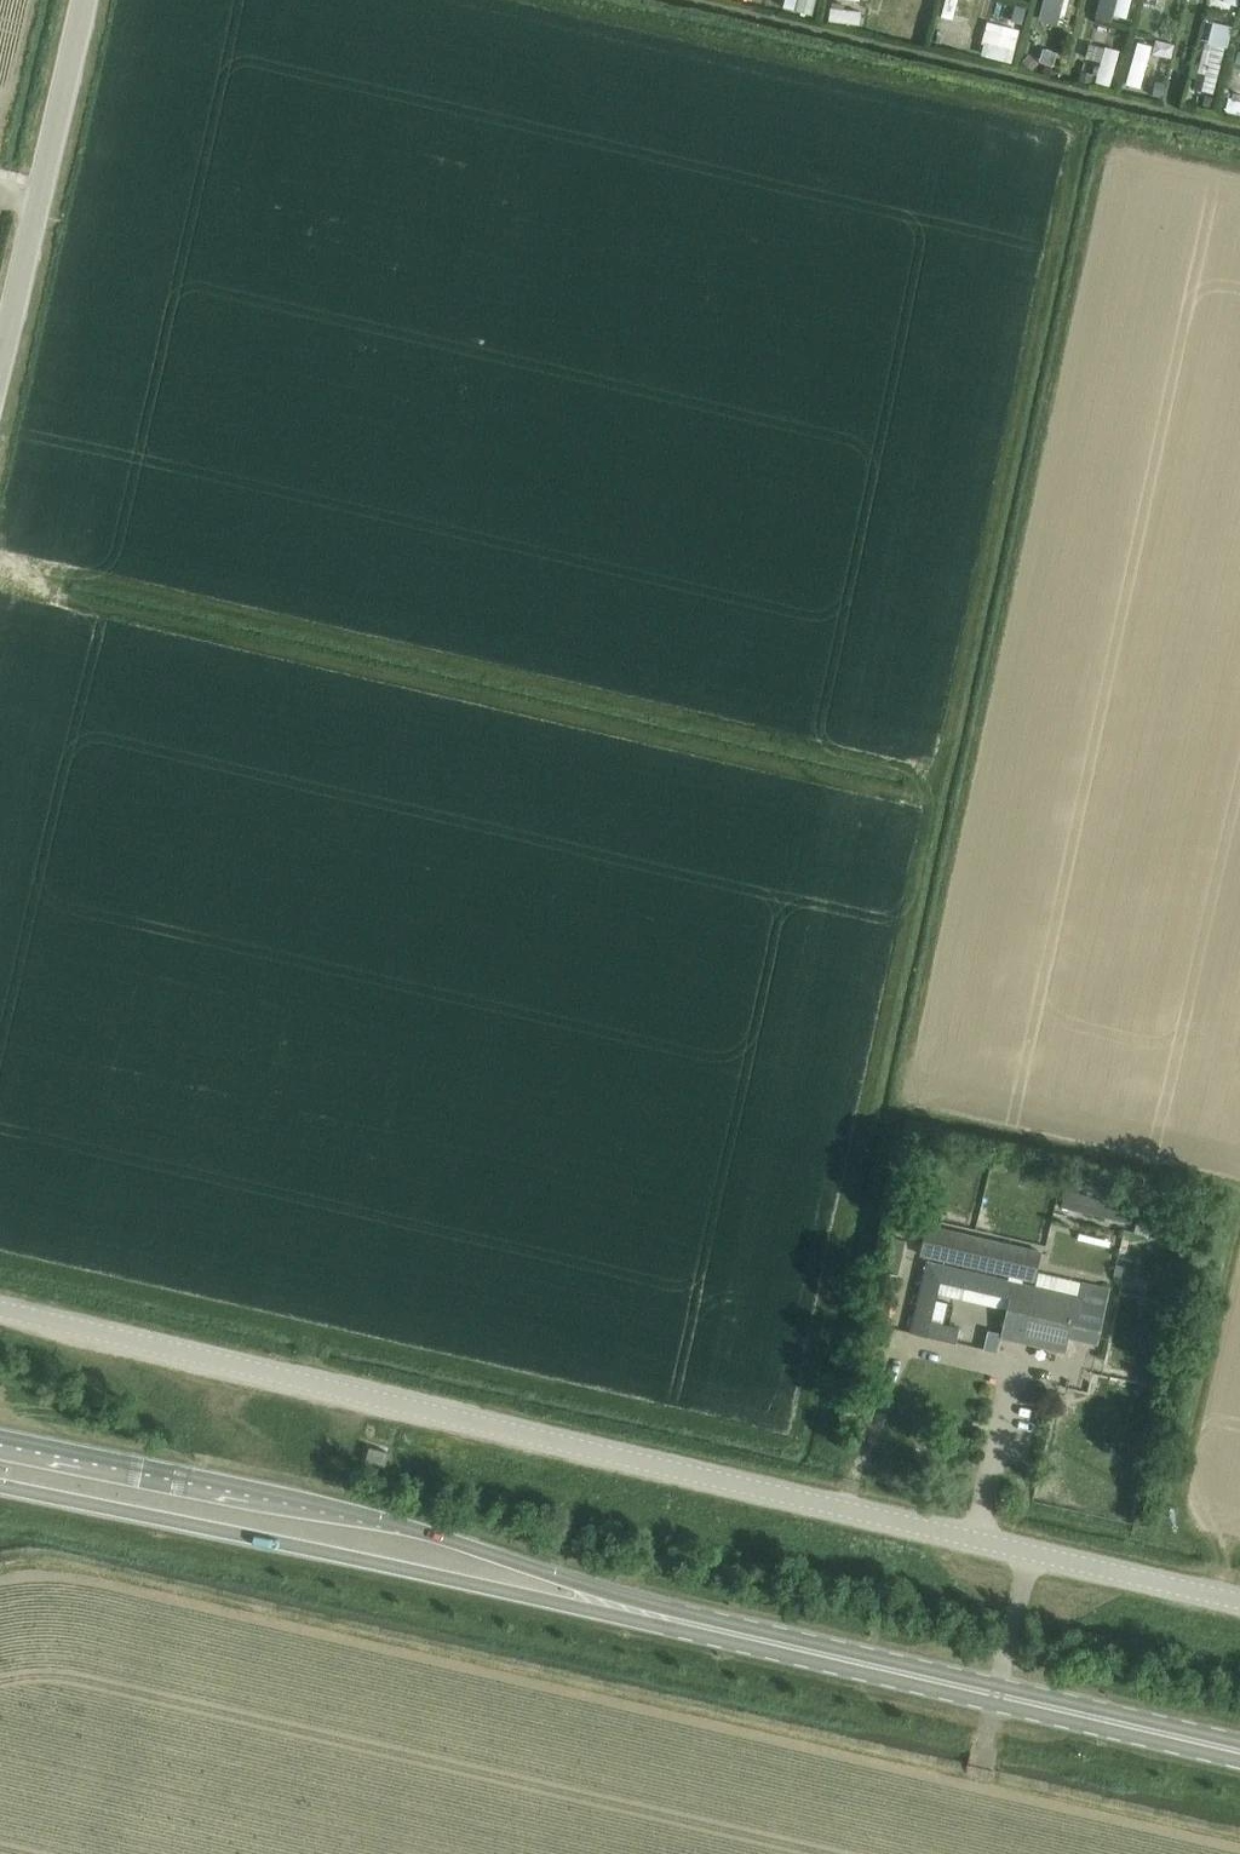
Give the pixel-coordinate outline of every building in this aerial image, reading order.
[(1062,1209),(1108,1220),(1111,1204),(1065,1193),(1062,1209)] [(1111,1204),(1108,1220),(1131,1226),(1134,1209),(1111,1204)] [(930,1259),(911,1334),(957,1345),(961,1329),(943,1325),(948,1305),(936,1302),(938,1295),(1007,1311),(1001,1334),(1001,1338),(1002,1338),(1065,1354),(1069,1339),(1097,1346),(1111,1292),(1080,1284),(1040,1274),(1037,1286),(1034,1285),(1035,1280),(1042,1251),(928,1225),(921,1257),(930,1259)] [(893,1238),(885,1273),(898,1276),(906,1241),(893,1238)] [(876,1320),(888,1322),(893,1301),(881,1298),(876,1320)] [(988,1332),(984,1351),(998,1354),(1002,1338),(1001,1338),(1001,1334),(988,1332)] [(370,1448),(366,1462),(386,1467),(390,1453),(370,1448)]
